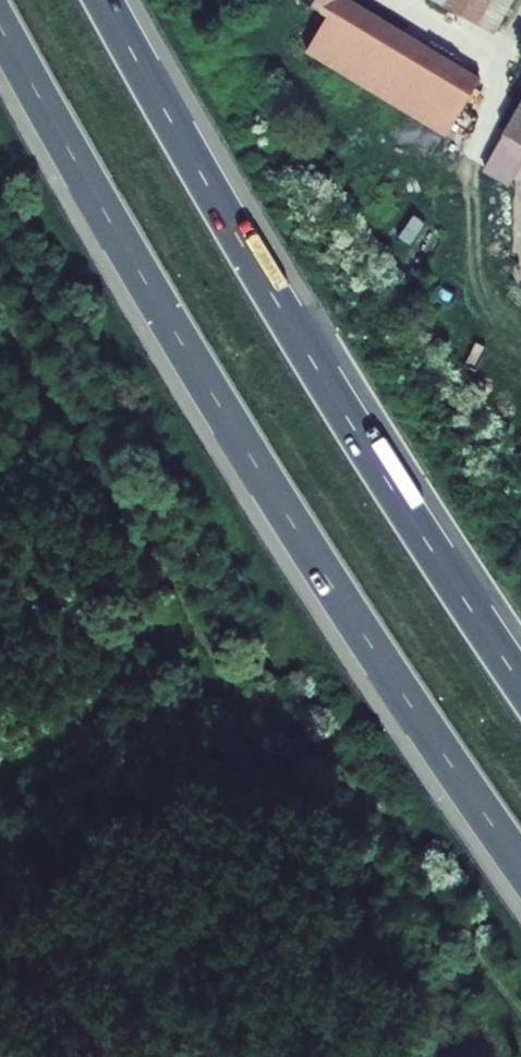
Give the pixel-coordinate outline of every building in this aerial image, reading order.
[(446,72),(462,45),(451,38),(394,0),(336,0),(446,72)] [(470,5),(482,12),(514,31),(520,18),(520,0),(461,0),(470,5)] [(451,38),(462,45),(482,12),(470,5),(451,38)]
